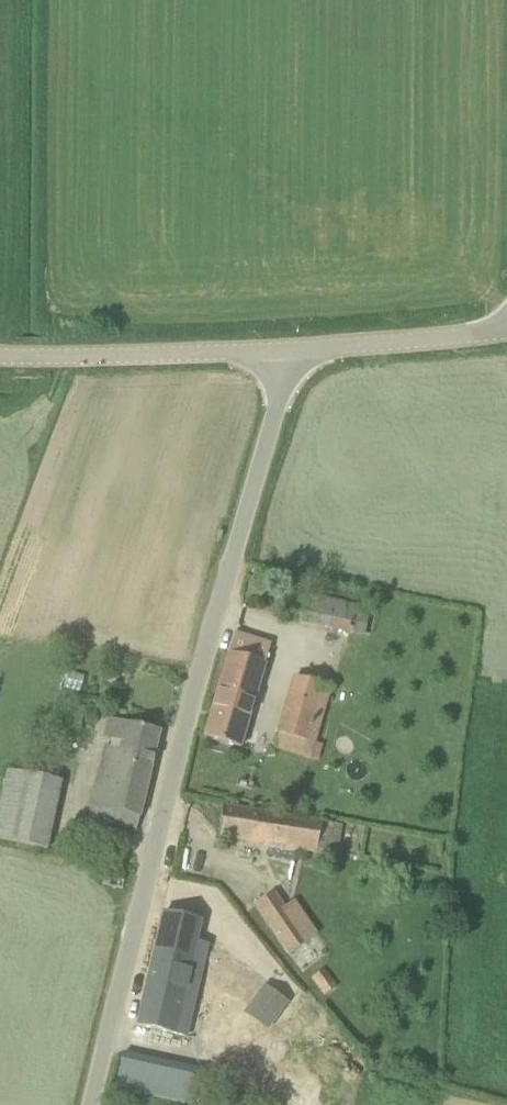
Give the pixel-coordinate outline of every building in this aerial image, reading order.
[(329,628),(364,633),(367,609),(307,600),(305,613),(331,616),(329,628)] [(270,644),(257,640),(236,634),(204,738),(239,750),(270,644)] [(310,760),(331,689),(295,678),(275,750),(310,760)] [(137,831),(160,733),(125,724),(108,720),(102,739),(120,743),(119,750),(105,747),(88,820),(137,831)] [(47,851),(62,782),(21,773),(8,841),(47,851)] [(321,822),(220,808),(217,842),(316,854),(321,822)] [(306,941),(285,911),(273,893),(254,905),(288,954),(306,941)] [(215,954),(207,952),(213,927),(165,916),(144,1004),(145,1004),(140,1026),(196,1039),(200,1018),(215,954)] [(287,999),(266,983),(258,994),(279,1009),(287,999)] [(196,1104),(204,1071),(160,1062),(153,1094),(196,1104)]
